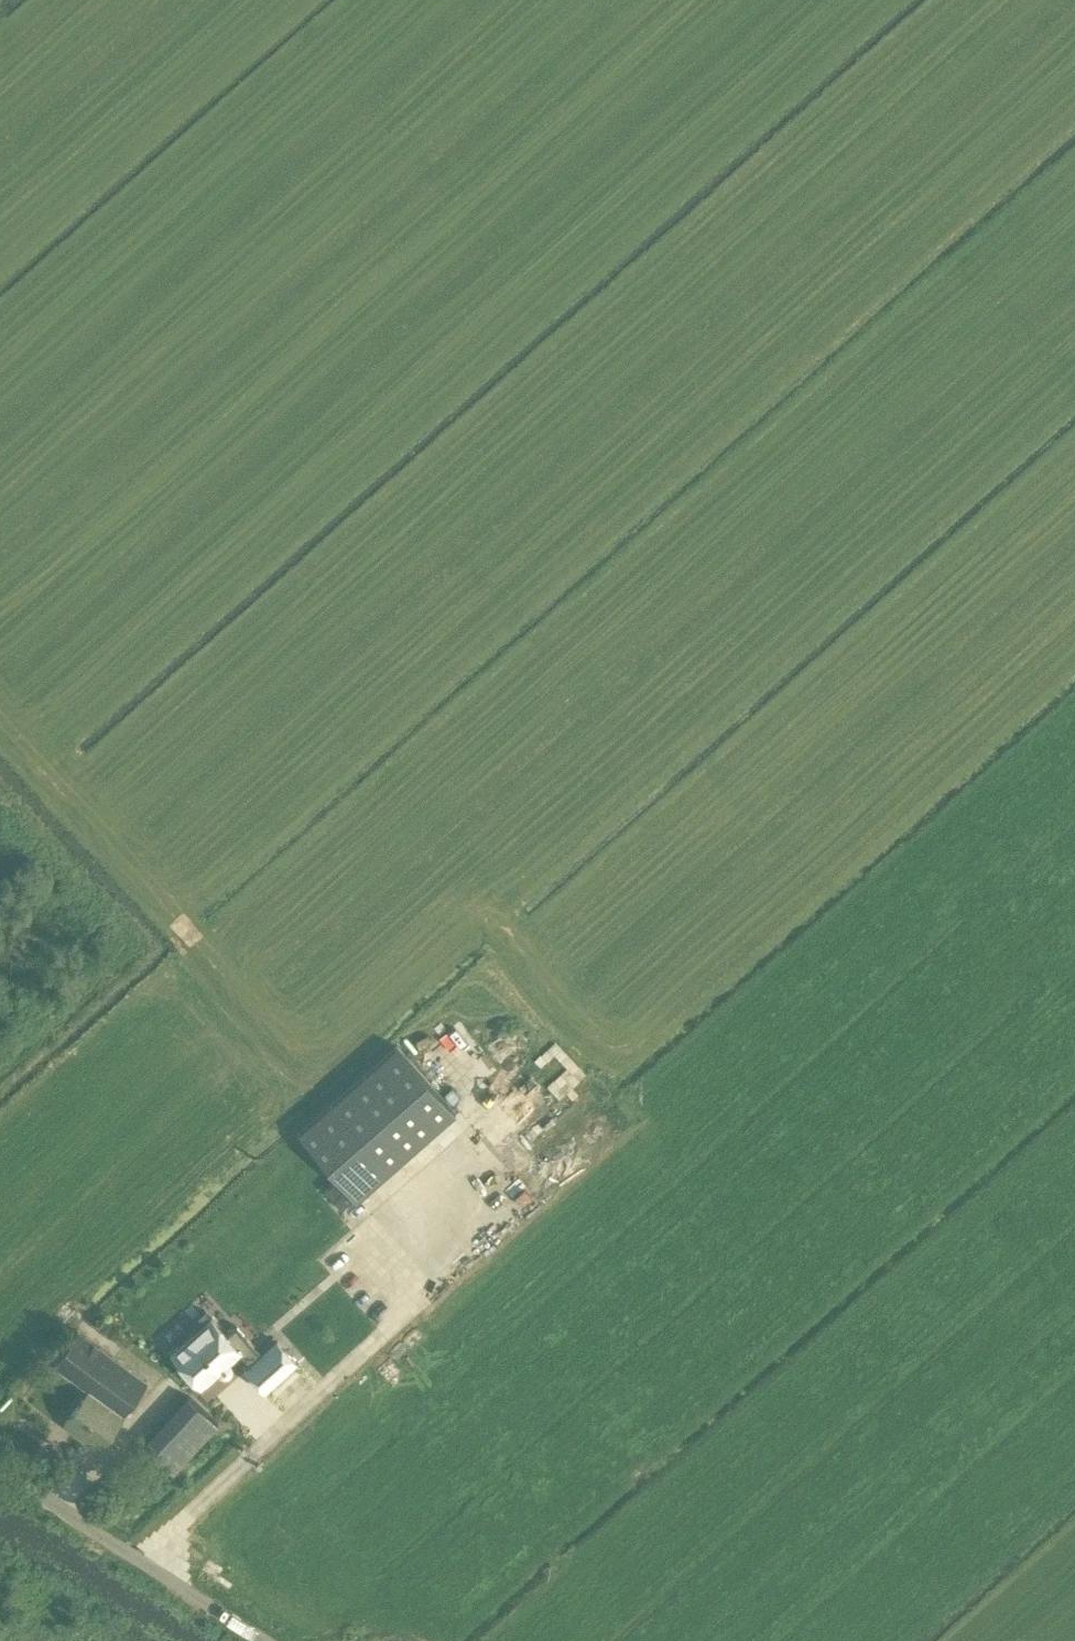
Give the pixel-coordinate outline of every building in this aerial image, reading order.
[(456,1111),(397,1044),(297,1133),(356,1199),(456,1111)] [(513,1131),(499,1144),(516,1162),(530,1149),(513,1131)] [(299,1362),(280,1343),(266,1356),(231,1320),(222,1329),(207,1314),(191,1329),(197,1335),(173,1357),(204,1388),(240,1356),(254,1367),(249,1372),(268,1391),(299,1362)] [(124,1414),(148,1382),(78,1331),(54,1364),(88,1390),(63,1424),(99,1450),(124,1416),(124,1414)] [(216,1422),(191,1400),(147,1445),(173,1470),(216,1422)]
